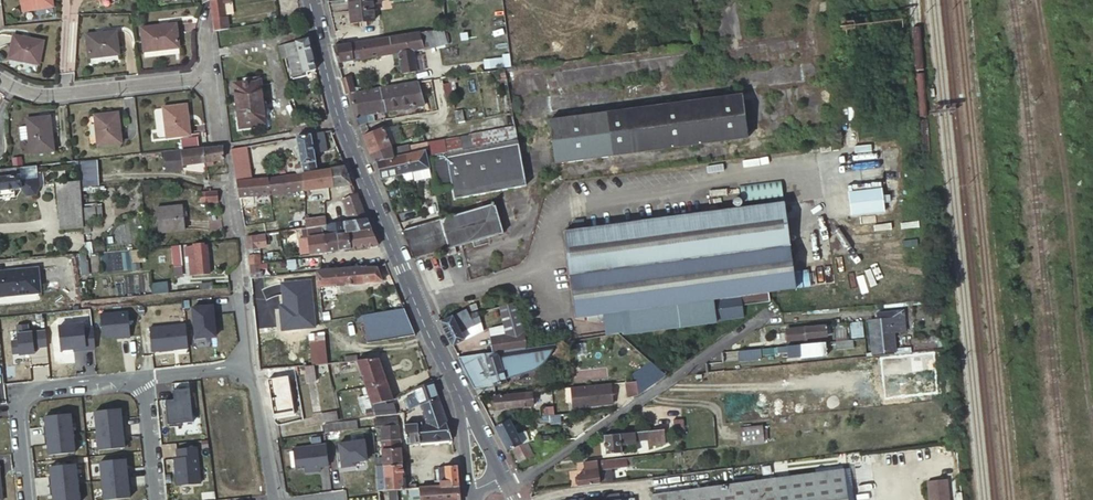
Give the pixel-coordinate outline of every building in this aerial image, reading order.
[(53,0),(21,0),(23,11),(54,6),(53,0)] [(214,28),(216,28),(227,26),(224,0),(211,0),(214,28)] [(372,0),(350,0),(352,22),(374,20),(372,5),(372,0)] [(180,48),(177,24),(142,28),(144,51),(180,48)] [(445,45),(442,29),(423,32),(426,48),(445,45)] [(119,54),(116,30),(86,33),(88,58),(119,54)] [(423,32),(338,46),(334,46),(338,62),(400,52),(404,73),(418,71),(414,50),(426,48),(423,32)] [(39,65),(43,41),(14,35),(9,59),(39,65)] [(309,38),(308,38),(284,43),(292,78),(308,75),(307,71),(312,69),(317,69),(309,38)] [(489,61),(490,70),(505,69),(503,59),(489,61)] [(308,75),(292,78),(294,86),(309,83),(308,77),(314,76),(312,69),(307,71),(308,75)] [(449,75),(442,77),(446,99),(453,98),(449,75)] [(346,93),(351,93),(358,92),(357,88),(353,89),(350,77),(342,78),(346,93)] [(260,111),(257,80),(234,82),(239,125),(265,123),(265,111),(260,111)] [(420,81),(379,88),(384,111),(424,105),(420,81)] [(379,88),(367,90),(373,113),(384,111),(379,88)] [(358,92),(351,93),(357,120),(359,125),(368,121),(374,120),(373,113),(367,90),(358,92)] [(742,94),(550,119),(553,137),(556,136),(557,147),(554,147),(556,163),(747,138),(742,94)] [(188,134),(185,103),(162,105),(165,137),(188,134)] [(161,108),(154,108),(157,129),(164,128),(161,108)] [(297,111),(300,123),(302,127),(317,122),(313,108),(297,111)] [(120,142),(117,112),(93,114),(96,145),(120,142)] [(52,150),(49,119),(26,121),(29,152),(52,150)] [(383,127),(363,135),(367,145),(387,137),(387,136),(384,128),(383,127)] [(491,145),(518,140),(515,127),(489,132),(491,145)] [(311,134),(314,153),(327,151),(324,131),(311,134)] [(491,145),(489,132),(471,135),(474,148),(491,145)] [(301,164),(302,172),(315,170),(317,170),(314,153),(311,134),(296,137),(301,164)] [(448,153),(474,148),(471,135),(445,140),(448,153)] [(198,143),(198,136),(181,137),(182,145),(198,143)] [(370,153),(391,145),(387,136),(387,137),(367,145),(370,153)] [(408,154),(425,151),(428,150),(429,157),(432,156),(448,153),(445,140),(426,143),(410,147),(410,145),(395,148),(395,151),(393,152),(392,147),(391,145),(370,153),(373,163),(377,162),(377,161),(393,157),(408,154)] [(448,153),(432,156),(438,189),(451,187),(454,200),(456,199),(456,198),(526,185),(518,140),(491,145),(474,148),(448,153)] [(203,148),(204,163),(204,167),(212,166),(212,162),(222,158),(221,146),(203,148)] [(181,165),(204,163),(203,148),(180,150),(179,148),(163,150),(165,171),(177,170),(181,165)] [(431,178),(429,168),(425,151),(408,154),(412,172),(413,171),(415,181),(431,178)] [(412,172),(408,154),(393,157),(397,175),(404,173),(412,172)] [(94,157),(74,160),(77,167),(95,165),(94,157)] [(377,161),(377,162),(381,178),(397,175),(393,157),(377,161)] [(221,173),(223,184),(230,183),(226,164),(220,165),(222,173),(221,173)] [(0,169),(0,191),(22,188),(21,183),(38,180),(36,165),(10,168),(0,169)] [(81,185),(97,183),(95,165),(77,167),(78,179),(79,185),(81,185)] [(248,166),(234,168),(236,181),(250,179),(248,166)] [(352,184),(345,166),(331,168),(333,186),(352,184)] [(331,168),(317,170),(315,170),(317,188),(327,187),(333,186),(331,168)] [(315,170),(302,172),(297,173),(284,175),(286,191),(290,190),(290,191),(317,188),(315,170)] [(412,172),(404,173),(405,180),(414,179),(412,172)] [(279,192),(286,191),(284,175),(277,176),(279,192)] [(236,181),(239,196),(279,192),(277,176),(250,179),(236,181)] [(82,226),(79,185),(78,179),(56,181),(60,227),(82,226)] [(869,212),(870,218),(885,217),(881,184),(847,188),(850,214),(869,212)] [(198,202),(218,202),(218,191),(198,191),(198,202)] [(365,218),(356,195),(343,199),(348,214),(342,215),(343,221),(343,222),(345,222),(365,218)] [(440,219),(402,229),(415,258),(503,232),(495,201),(491,202),(492,204),(440,219)] [(179,206),(181,229),(208,227),(206,203),(179,206)] [(796,288),(784,203),(565,231),(576,318),(604,315),(607,332),(623,330),(624,334),(717,322),(717,320),(744,317),(742,304),(769,300),(768,291),(796,288)] [(326,224),(326,220),(325,216),(305,219),(306,227),(321,225),(326,224)] [(267,233),(270,233),(268,218),(254,221),(256,234),(262,234),(264,233),(266,233),(267,233)] [(323,235),(324,235),(326,234),(336,233),(346,232),(345,222),(343,222),(343,221),(340,222),(340,218),(336,218),(335,218),(335,222),(331,223),(330,219),(326,220),(326,224),(321,225),(323,235)] [(346,232),(348,231),(370,228),(371,228),(366,218),(365,218),(345,222),(346,232)] [(301,228),(303,238),(307,238),(307,237),(323,235),(321,225),(306,227),(301,228)] [(377,245),(370,228),(348,231),(350,248),(377,245)] [(336,233),(338,250),(345,249),(350,248),(348,231),(346,232),(336,233)] [(326,234),(324,235),(326,252),(338,250),(336,233),(326,234)] [(256,234),(246,236),(248,245),(248,252),(248,255),(255,254),(259,254),(260,254),(260,247),(264,246),(262,234),(256,234)] [(309,252),(309,254),(318,253),(320,252),(326,252),(324,235),(323,235),(307,237),(307,238),(308,243),(309,252)] [(303,238),(296,239),(298,253),(309,252),(308,243),(307,238),(303,238)] [(171,246),(173,266),(181,266),(179,245),(171,246)] [(189,256),(190,275),(209,273),(207,245),(184,247),(185,256),(189,256)] [(458,252),(456,246),(448,249),(449,254),(458,252)] [(249,263),(249,264),(258,263),(260,263),(259,256),(248,257),(249,263)] [(249,264),(251,277),(262,276),(262,271),(259,271),(258,263),(249,264)] [(317,270),(317,271),(319,286),(336,285),(336,286),(365,283),(364,282),(382,280),(377,267),(361,266),(360,267),(352,267),(317,270)] [(38,292),(36,268),(0,271),(0,295),(38,292)] [(802,274),(804,290),(817,289),(816,273),(802,274)] [(512,302),(497,306),(509,337),(524,334),(512,302)] [(479,309),(477,303),(469,307),(471,312),(479,309)] [(213,306),(192,308),(195,338),(216,336),(213,306)] [(403,308),(362,314),(363,321),(366,342),(414,335),(405,312),(403,308)] [(466,309),(442,321),(454,345),(466,339),(461,328),(481,319),(479,312),(469,314),(466,309)] [(869,320),(873,353),(895,351),(893,332),(904,330),(904,325),(903,314),(902,310),(877,313),(878,320),(869,320)] [(128,312),(100,315),(102,335),(105,338),(120,336),(120,338),(130,337),(128,312)] [(904,325),(913,324),(911,313),(903,314),(904,325)] [(851,337),(862,337),(862,322),(850,322),(851,337)] [(184,323),(148,327),(150,350),(187,346),(184,323)] [(837,341),(849,340),(847,323),(835,324),(837,341)] [(82,324),(71,325),(73,349),(83,348),(83,350),(93,349),(91,328),(82,329),(82,324)] [(26,325),(21,325),(22,340),(16,341),(17,354),(24,353),(24,355),(34,354),(33,348),(46,347),(44,331),(27,333),(26,325)] [(786,329),(787,340),(823,337),(822,326),(786,329)] [(309,334),(312,364),(313,364),(321,364),(327,363),(324,332),(309,334)] [(515,349),(526,347),(524,334),(509,337),(488,340),(490,353),(497,352),(515,349)] [(935,347),(943,345),(942,334),(934,335),(935,347)] [(837,341),(836,341),(837,349),(853,348),(852,339),(849,340),(837,341)] [(825,342),(777,347),(778,352),(786,351),(787,356),(800,355),(800,357),(807,356),(807,353),(816,352),(816,351),(825,350),(825,342)] [(504,373),(505,377),(532,368),(540,362),(548,354),(553,343),(538,345),(538,349),(539,355),(527,357),(525,367),(504,373)] [(538,349),(538,345),(526,347),(515,349),(516,359),(527,357),(539,355),(538,349)] [(760,348),(738,351),(739,360),(761,358),(761,354),(760,348)] [(497,352),(504,373),(525,367),(527,357),(516,359),(515,349),(497,352)] [(497,352),(490,353),(460,357),(475,388),(494,384),(506,380),(505,377),(504,373),(497,352)] [(883,358),(884,375),(935,370),(933,353),(883,358)] [(290,366),(293,366),(303,365),(302,357),(284,358),(285,367),(290,366)] [(360,373),(365,387),(370,404),(389,400),(393,399),(378,358),(357,360),(356,360),(360,373)] [(650,374),(656,367),(645,358),(640,364),(650,374)] [(267,368),(271,368),(270,359),(259,359),(259,369),(267,368)] [(343,362),(345,375),(360,373),(356,360),(354,361),(344,362),(343,362)] [(315,380),(313,364),(312,364),(304,365),(306,381),(315,380)] [(271,368),(267,368),(268,377),(279,377),(279,381),(292,381),(290,366),(285,367),(271,368)] [(635,381),(624,382),(626,394),(636,393),(636,385),(635,381)] [(435,391),(432,382),(414,388),(418,399),(409,402),(412,409),(420,404),(438,399),(435,391)] [(610,383),(571,386),(572,405),(611,402),(610,383)] [(174,400),(165,400),(167,424),(193,422),(189,389),(173,390),(174,400)] [(534,405),(532,390),(493,396),(495,410),(513,407),(534,405)] [(446,422),(438,399),(420,404),(427,422),(417,423),(418,442),(451,438),(446,422)] [(372,408),(374,415),(387,414),(386,409),(391,408),(389,400),(370,404),(372,408)] [(539,416),(554,414),(553,405),(538,407),(539,416)] [(94,411),(99,450),(125,447),(123,436),(126,436),(124,418),(121,418),(120,408),(94,411)] [(367,416),(374,415),(372,408),(366,409),(367,416)] [(323,422),(338,420),(337,410),(322,412),(323,422)] [(74,452),(71,413),(45,416),(46,426),(43,426),(45,444),(47,444),(48,454),(74,452)] [(386,417),(386,425),(398,424),(397,416),(386,417)] [(375,426),(380,425),(386,425),(386,417),(374,418),(375,426)] [(509,420),(495,427),(507,452),(509,451),(521,445),(523,444),(526,444),(529,444),(525,434),(518,419),(509,420)] [(681,431),(680,419),(670,420),(671,432),(681,431)] [(324,432),(357,428),(356,420),(323,424),(324,432)] [(417,423),(404,424),(406,444),(418,442),(417,423)] [(380,425),(381,439),(399,438),(398,424),(386,425),(380,425)] [(742,429),(744,445),(766,443),(764,426),(742,429)] [(662,429),(604,435),(606,455),(621,453),(621,451),(627,451),(627,445),(635,444),(635,440),(663,437),(662,429)] [(525,434),(529,444),(536,441),(531,431),(525,434)] [(399,444),(399,438),(381,439),(383,465),(401,464),(399,444)] [(366,460),(364,440),(338,443),(341,467),(351,466),(350,462),(354,462),(366,460)] [(320,467),(328,466),(326,444),(293,448),(295,469),(304,468),(311,468),(311,471),(320,470),(320,467)] [(521,445),(509,451),(516,465),(529,459),(523,444),(521,445)] [(526,444),(523,444),(529,459),(532,457),(526,444)] [(200,483),(197,448),(176,450),(177,458),(174,459),(177,485),(200,483)] [(577,475),(579,486),(590,484),(612,482),(610,469),(627,467),(626,457),(584,462),(585,470),(585,474),(583,474),(577,475)] [(104,499),(106,499),(130,497),(129,487),(131,487),(129,469),(127,469),(126,459),(100,461),(104,499)] [(842,463),(814,466),(815,472),(842,469),(842,463)] [(76,464),(50,467),(51,477),(48,477),(50,495),(52,495),(53,499),(79,499),(76,464)] [(401,464),(383,465),(376,466),(377,478),(402,476),(401,464)] [(437,466),(439,486),(439,487),(458,486),(455,465),(437,466)] [(652,499),(847,499),(844,481),(842,469),(815,472),(693,487),(678,488),(651,492),(652,499)] [(402,476),(377,478),(377,483),(378,489),(385,489),(385,490),(403,489),(403,488),(402,476)] [(847,499),(875,499),(872,477),(844,481),(847,499)] [(692,479),(677,481),(678,488),(693,487),(692,479)] [(929,499),(949,499),(948,491),(947,480),(927,482),(929,494),(929,499)] [(458,486),(439,487),(439,486),(416,487),(409,488),(403,488),(403,489),(385,490),(385,489),(378,489),(377,489),(378,499),(461,499),(459,486),(458,486)]
